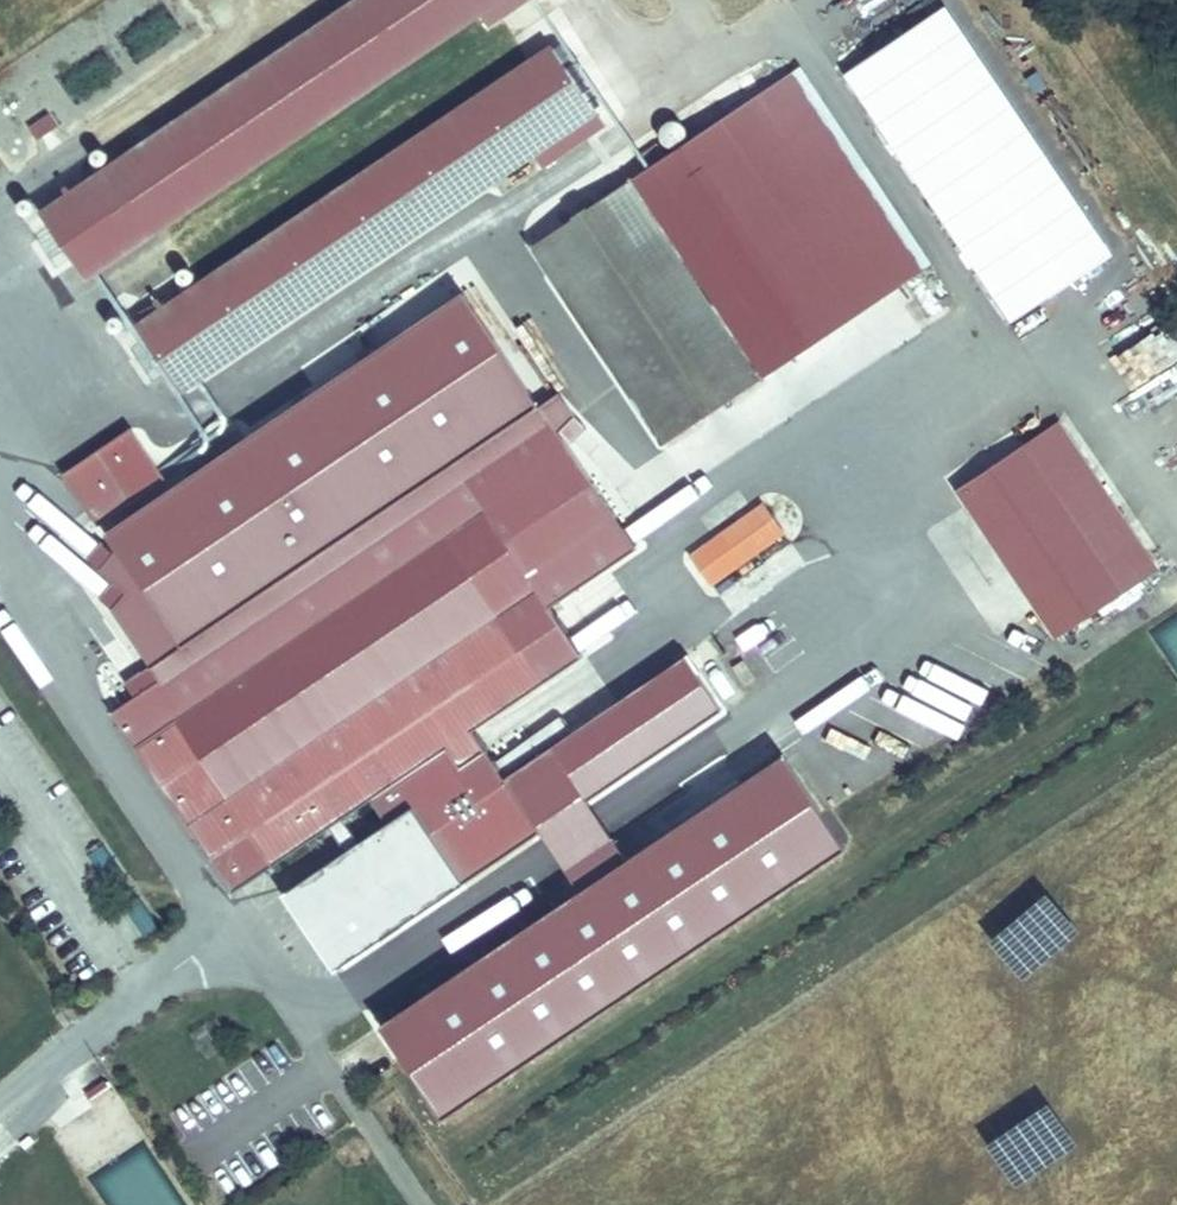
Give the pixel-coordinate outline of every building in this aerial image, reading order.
[(49,216),(97,287),(522,0),(368,0),(49,216)] [(1012,311),(1101,251),(945,19),(856,78),(1012,311)] [(188,381),(548,158),(556,170),(621,129),(572,50),(147,313),(188,381)] [(802,77),(475,285),(574,440),(583,455),(594,448),(635,513),(681,484),(685,491),(803,416),(778,376),(926,282),(919,271),(859,175),(802,77)] [(37,139),(58,128),(49,113),(29,125),(37,139)] [(105,519),(121,509),(207,643),(226,675),(277,644),(267,629),(574,440),(475,285),(141,496),(136,488),(169,467),(137,415),(67,459),(105,519)] [(1169,587),(1073,436),(1038,458),(1134,609),(1169,587)] [(635,513),(594,448),(583,455),(528,489),(568,554),(635,513)] [(1134,609),(1038,458),(969,502),(1065,653),(1134,609)] [(226,675),(207,643),(182,658),(202,690),(132,734),(200,848),(235,827),(256,861),(367,790),(465,727),(477,747),(507,728),(494,708),(580,653),(544,597),(562,586),(554,574),(537,585),(489,512),(277,644),(226,675)] [(731,609),(807,562),(778,513),(699,561),(731,609)] [(1176,670),(1176,611),(1147,631),(1174,671),(1176,670)] [(752,644),(780,624),(771,613),(744,632),(752,644)] [(710,659),(647,706),(656,718),(626,741),(646,768),(740,699),(710,659)] [(504,775),(568,732),(558,717),(494,760),(504,775)] [(337,962),(536,831),(581,891),(381,1027),(443,1119),(846,849),(784,758),(629,862),(553,750),(503,784),(477,747),(465,727),(367,790),(386,821),(287,887),(337,962)] [(223,882),(256,861),(235,827),(200,848),(223,882)] [(314,864),(300,847),(273,868),(286,885),(314,864)] [(1054,898),(1015,896),(1011,971),(1050,973),(1054,898)] [(1009,1179),(1049,1179),(1049,1105),(1009,1105),(1009,1179)] [(104,1204),(179,1204),(147,1143),(87,1174),(104,1204)]
